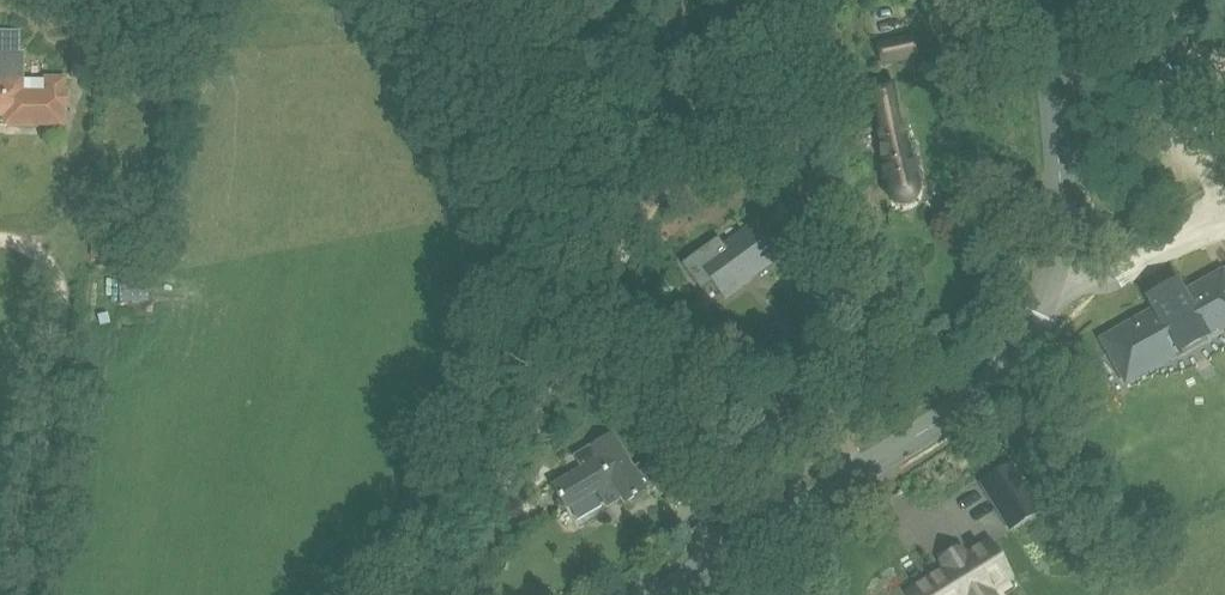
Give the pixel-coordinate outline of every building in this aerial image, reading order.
[(877,47),(881,66),(916,58),(911,39),(877,47)] [(5,109),(5,117),(45,118),(45,125),(45,126),(62,126),(62,109),(67,109),(67,92),(62,92),(63,80),(47,80),(47,81),(22,80),(22,54),(18,54),(0,53),(0,109),(5,109)] [(79,59),(79,75),(89,75),(89,59),(79,59)] [(872,93),(882,142),(879,152),(889,196),(890,200),(892,202),(895,205),(897,206),(900,207),(903,207),(906,207),(910,206),(912,204),(914,202),(915,201),(917,198),(917,197),(918,194),(918,191),(917,190),(908,146),(901,138),(891,89),(872,93)] [(714,286),(725,301),(785,258),(759,223),(724,248),(720,242),(683,269),(701,295),(714,286)] [(1223,276),(1222,273),(1182,295),(1176,283),(1147,298),(1154,311),(1101,340),(1125,383),(1206,338),(1206,337),(1224,327),(1224,275),(1223,276)] [(580,471),(554,487),(567,509),(596,491),(603,503),(619,494),(622,499),(625,503),(645,491),(645,492),(659,483),(669,500),(686,490),(668,461),(659,467),(653,457),(633,470),(612,436),(591,449),(573,460),(580,471)] [(1011,470),(983,487),(1008,528),(1037,511),(1011,470)] [(908,593),(910,594),(991,594),(989,592),(1008,580),(986,545),(964,558),(961,553),(943,565),(946,569),(908,593)] [(853,586),(843,594),(861,594),(853,586)]
